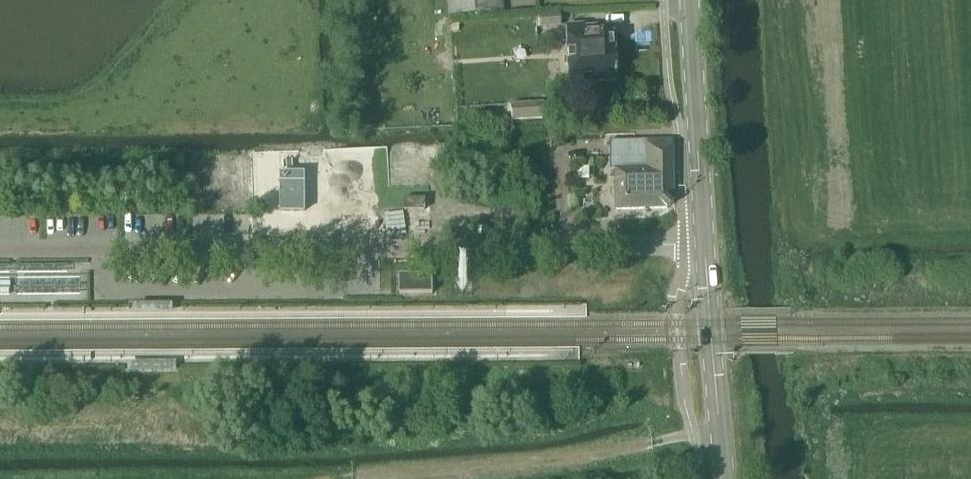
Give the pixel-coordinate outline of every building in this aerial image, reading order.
[(503,0),(448,0),(449,16),(504,10),(503,0)] [(561,25),(561,13),(539,14),(539,26),(561,25)] [(592,82),(597,81),(617,80),(617,68),(621,64),(620,56),(616,53),(614,32),(599,32),(599,26),(586,26),(586,23),(566,25),(569,76),(592,75),(592,82)] [(544,119),(543,101),(511,102),(511,109),(487,110),(488,121),(544,119)] [(673,139),(648,140),(611,140),(611,167),(615,167),(616,189),(616,209),(667,208),(673,202),(673,139)] [(303,171),(280,171),(280,211),(303,211),(303,171)] [(425,198),(404,198),(404,210),(425,210),(425,198)] [(399,277),(399,292),(433,292),(433,277),(399,277)]
